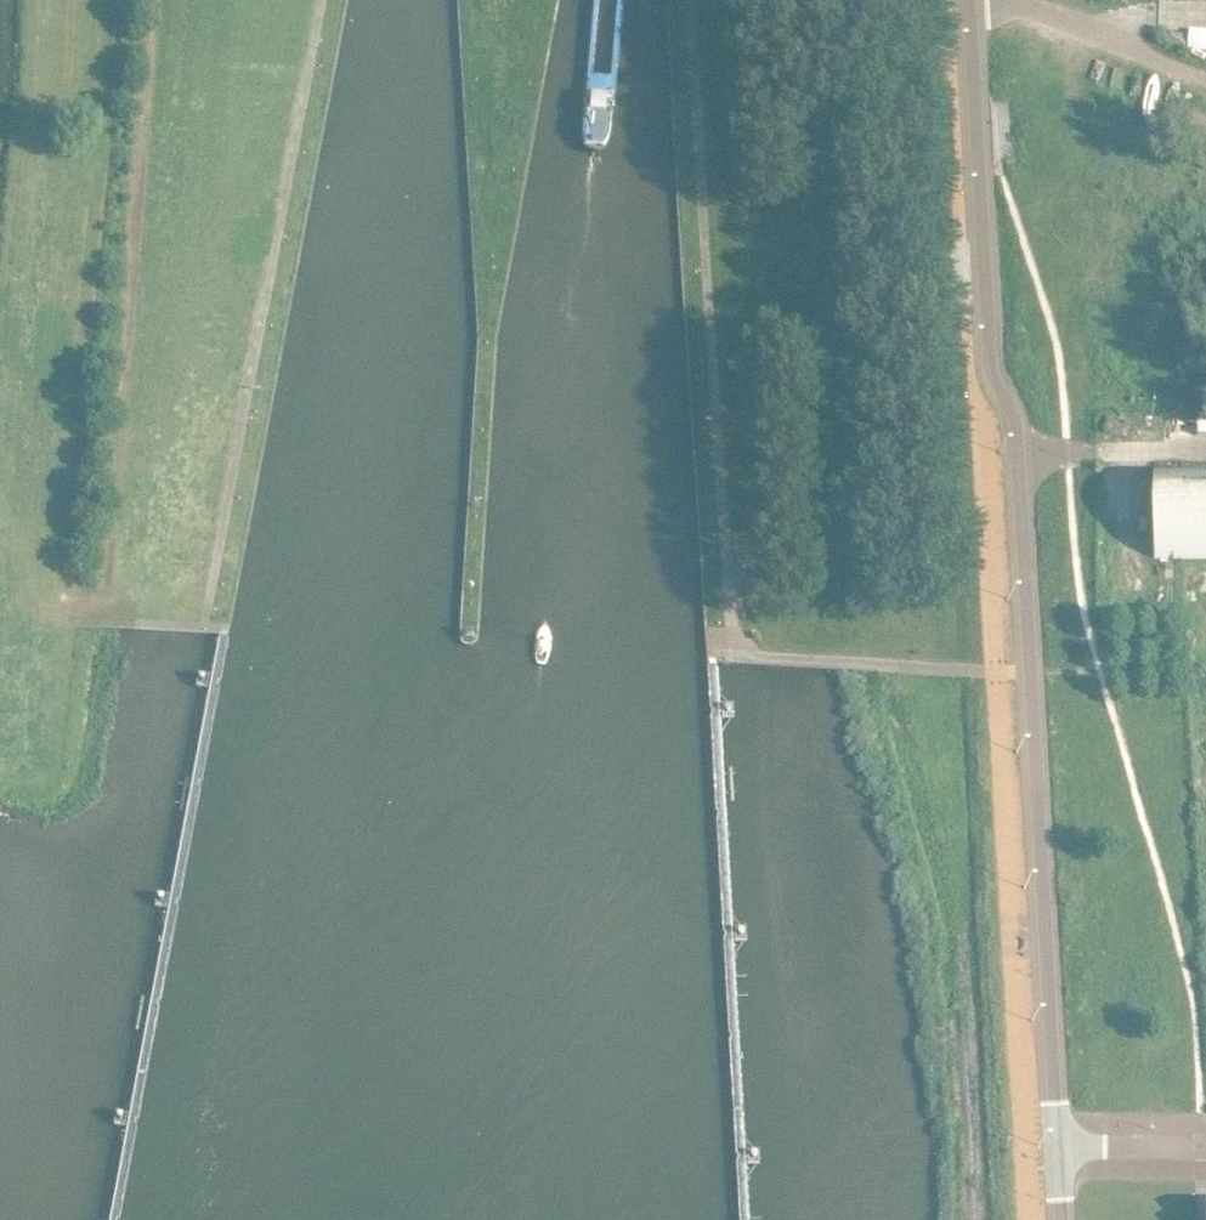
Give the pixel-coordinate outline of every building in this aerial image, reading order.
[(1205,546),(1205,456),(1165,456),(1165,546),(1205,546)]
